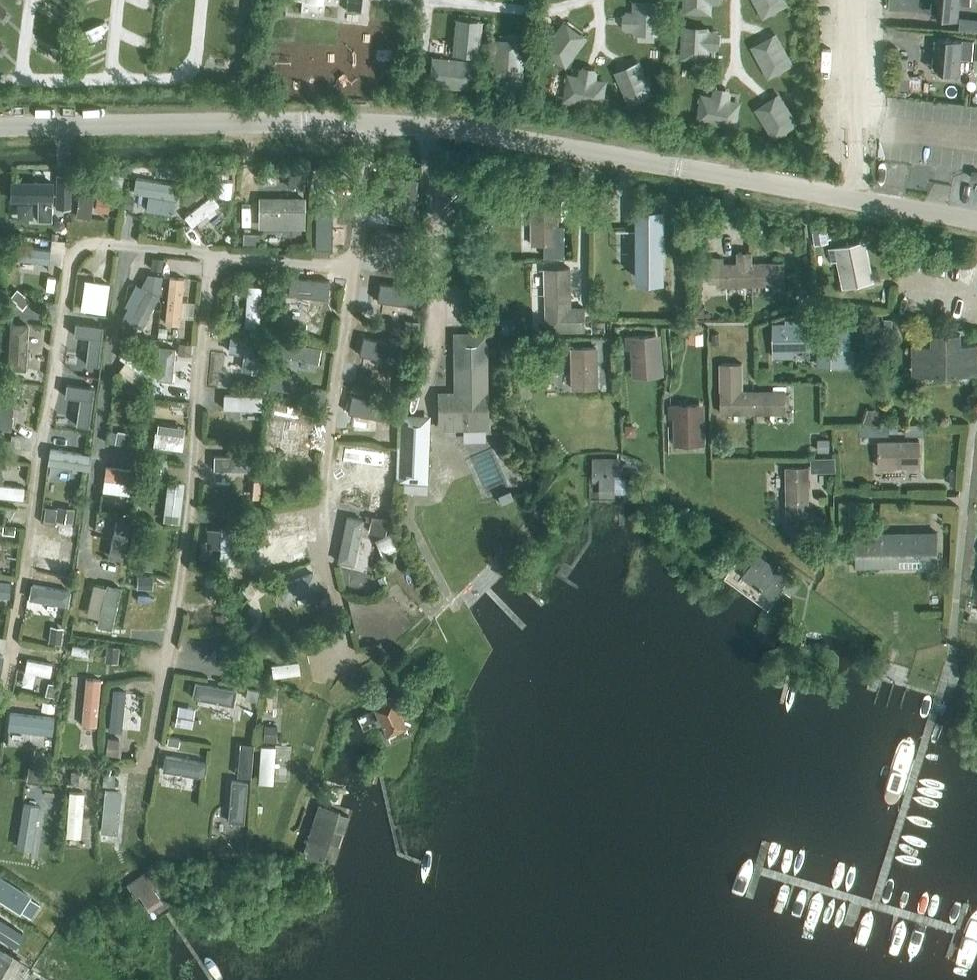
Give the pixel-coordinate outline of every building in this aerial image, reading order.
[(323,15),(325,1),(338,3),(338,0),(302,0),(301,12),(323,15)] [(362,0),(347,0),(346,9),(361,11),(362,0)] [(900,0),(889,0),(889,8),(899,9),(900,0)] [(938,16),(958,18),(960,3),(970,4),(971,0),(939,0),(938,16)] [(298,19),(271,16),(269,37),(295,40),(298,19)] [(943,36),(934,35),(933,54),(941,54),(940,71),(960,72),(962,57),(972,58),(974,40),(975,40),(975,39),(943,36)] [(526,39),(496,38),(493,74),(524,76),(526,39)] [(900,57),(899,69),(908,69),(908,58),(900,57)] [(523,78),(493,76),(492,85),(522,87),(523,78)] [(910,92),(911,77),(898,76),(897,91),(910,92)] [(291,184),(306,184),(307,166),(291,165),(291,184)] [(154,174),(166,176),(168,168),(156,166),(154,174)] [(167,175),(183,177),(184,169),(169,166),(167,175)] [(150,192),(148,207),(164,210),(167,196),(179,198),(182,179),(138,172),(135,190),(150,192)] [(57,175),(56,207),(70,207),(71,175),(57,175)] [(217,179),(204,182),(205,192),(219,190),(217,179)] [(11,180),(10,198),(37,198),(37,219),(50,219),(51,181),(11,180)] [(83,180),(76,211),(91,215),(98,184),(83,180)] [(406,244),(408,183),(390,182),(388,244),(406,244)] [(196,184),(181,196),(186,203),(202,191),(196,184)] [(353,194),(353,185),(331,185),(331,194),(353,194)] [(469,191),(469,200),(476,200),(482,200),(482,191),(469,191)] [(215,192),(185,210),(193,223),(223,206),(215,192)] [(259,196),(259,219),(304,219),(304,197),(282,196),(259,196)] [(557,202),(532,203),(533,245),(545,244),(545,257),(565,257),(565,225),(558,225),(557,202)] [(662,219),(662,209),(661,209),(661,211),(641,211),(641,209),(639,209),(640,278),(641,278),(641,276),(662,276),(662,278),(663,278),(663,250),(665,250),(665,219),(662,219)] [(817,239),(827,238),(826,228),(815,230),(817,239)] [(255,245),(256,234),(245,234),(244,245),(255,245)] [(15,258),(51,259),(52,244),(16,242),(15,258)] [(860,243),(833,248),(835,259),(838,258),(843,257),(847,276),(866,272),(860,243)] [(752,283),(752,263),(751,251),(738,251),(738,263),(724,263),(723,257),(708,258),(709,280),(719,280),(720,284),(752,283)] [(153,256),(152,267),(162,269),(163,257),(153,256)] [(752,263),(752,283),(785,282),(784,262),(752,263)] [(571,305),(571,267),(546,267),(547,331),(586,330),(585,305),(571,305)] [(147,271),(141,284),(159,293),(162,274),(147,271)] [(169,272),(168,321),(182,322),(184,272),(169,272)] [(399,308),(415,310),(419,278),(387,273),(385,290),(401,292),(399,308)] [(85,275),(83,308),(109,309),(111,277),(85,275)] [(182,319),(193,321),(199,277),(188,275),(182,319)] [(314,323),(333,285),(315,276),(295,313),(314,323)] [(262,326),(263,282),(247,282),(247,326),(262,326)] [(29,298),(17,288),(11,295),(23,306),(29,298)] [(264,318),(263,328),(272,328),(274,309),(266,308),(266,318),(264,318)] [(374,319),(377,312),(368,309),(365,315),(374,319)] [(502,331),(516,330),(515,317),(501,318),(502,331)] [(892,330),(893,318),(884,318),(884,330),(892,330)] [(12,363),(29,363),(30,319),(13,319),(12,363)] [(773,346),(784,346),(784,348),(817,348),(817,328),(806,328),(806,319),(784,319),(785,322),(773,322),(773,346)] [(421,321),(413,320),(411,335),(419,336),(421,321)] [(306,328),(315,335),(320,328),(311,322),(306,328)] [(76,323),(75,334),(90,335),(87,362),(98,364),(102,326),(76,323)] [(868,336),(882,336),(881,325),(868,325),(868,336)] [(166,336),(167,327),(159,327),(158,336),(166,336)] [(818,348),(818,361),(843,361),(843,348),(850,348),(849,327),(817,328),(817,348),(818,348)] [(690,340),(703,340),(703,332),(690,332),(690,340)] [(172,333),(165,379),(190,383),(196,337),(172,333)] [(451,334),(452,393),(438,393),(437,425),(489,425),(489,333),(451,334)] [(231,361),(266,348),(261,334),(225,347),(231,361)] [(285,351),(321,358),(324,343),(289,335),(285,351)] [(393,360),(398,347),(366,335),(361,349),(393,360)] [(656,335),(628,336),(628,347),(631,347),(637,347),(638,366),(658,365),(656,335)] [(915,374),(947,373),(947,367),(947,346),(947,335),(932,335),(933,347),(914,347),(915,374)] [(947,373),(976,373),(976,346),(960,346),(960,335),(947,335),(947,346),(947,367),(947,373)] [(138,348),(147,354),(151,348),(142,342),(138,348)] [(152,373),(158,362),(126,345),(119,357),(152,373)] [(598,388),(597,347),(573,347),(573,388),(598,388)] [(743,362),(721,362),(721,391),(721,411),(753,412),(753,391),(743,391),(743,362)] [(272,374),(269,386),(281,389),(284,377),(272,374)] [(67,384),(66,395),(81,397),(77,424),(88,425),(93,387),(67,384)] [(1,388),(0,412),(0,423),(28,424),(29,389),(1,388)] [(225,390),(224,406),(263,408),(264,391),(225,390)] [(753,391),(753,412),(786,412),(786,391),(773,391),(753,391)] [(345,418),(389,419),(390,402),(345,401),(345,418)] [(699,405),(671,405),(671,416),(674,416),(679,416),(680,435),(700,435),(699,405)] [(430,414),(402,413),(399,472),(427,473),(430,414)] [(267,417),(267,436),(313,437),(314,418),(267,417)] [(924,423),(908,423),(908,433),(924,432),(924,423)] [(628,424),(628,434),(637,434),(637,428),(633,424),(628,424)] [(872,424),(872,433),(889,433),(889,424),(872,424)] [(385,428),(384,440),(393,440),(393,428),(385,428)] [(135,446),(137,434),(109,429),(107,441),(135,446)] [(21,449),(22,436),(11,435),(9,447),(21,449)] [(818,438),(818,449),(829,449),(829,438),(818,438)] [(879,466),(899,466),(899,442),(878,442),(879,466)] [(899,442),(899,466),(920,466),(920,442),(899,442)] [(51,446),(50,462),(92,464),(92,447),(51,446)] [(217,451),(216,466),(256,467),(257,452),(217,451)] [(358,489),(375,460),(364,454),(348,483),(358,489)] [(155,456),(154,466),(166,468),(167,458),(155,456)] [(830,457),(818,457),(818,471),(830,471),(830,457)] [(599,463),(599,459),(594,459),(594,480),(600,480),(600,492),(616,492),(615,475),(621,475),(621,463),(599,463)] [(140,490),(141,464),(107,462),(105,488),(140,490)] [(788,533),(808,531),(808,466),(787,467),(788,533)] [(171,476),(165,518),(181,520),(187,479),(171,476)] [(858,524),(859,503),(843,503),(842,524),(858,524)] [(74,508),(58,506),(56,519),(73,521),(74,508)] [(44,519),(55,521),(57,508),(46,507),(44,519)] [(255,534),(316,531),(315,513),(254,516),(255,534)] [(377,517),(373,516),(370,529),(386,533),(388,519),(377,517)] [(236,560),(237,523),(223,523),(221,559),(236,560)] [(2,532),(14,534),(15,525),(3,524),(2,532)] [(401,544),(396,532),(378,540),(383,552),(401,544)] [(920,545),(937,545),(937,532),(882,532),(882,540),(856,540),(857,565),(899,565),(899,558),(920,558),(920,545)] [(35,569),(43,570),(46,555),(38,554),(35,569)] [(56,572),(59,558),(46,555),(43,570),(56,572)] [(743,575),(773,597),(788,576),(758,555),(743,575)] [(257,570),(271,568),(270,558),(256,560),(257,570)] [(152,569),(153,562),(143,560),(141,567),(152,569)] [(298,591),(320,581),(315,568),(292,579),(298,591)] [(10,595),(10,575),(0,575),(0,595),(10,595)] [(138,576),(137,587),(149,587),(149,576),(138,576)] [(31,594),(70,601),(73,586),(34,578),(31,594)] [(796,590),(799,585),(792,579),(788,584),(796,590)] [(242,588),(249,596),(255,591),(249,583),(242,588)] [(218,622),(228,621),(226,612),(217,613),(218,622)] [(50,630),(49,641),(61,643),(62,632),(50,630)] [(107,646),(106,656),(117,658),(118,647),(107,646)] [(52,674),(55,661),(29,656),(26,669),(52,674)] [(301,658),(273,659),(274,674),(302,673),(301,658)] [(100,722),(102,674),(86,674),(85,722),(100,722)] [(198,677),(196,693),(236,700),(239,684),(198,677)] [(48,683),(46,694),(53,696),(56,684),(48,683)] [(124,729),(130,688),(116,685),(110,727),(124,729)] [(249,688),(247,697),(256,699),(258,690),(249,688)] [(406,726),(393,699),(402,695),(399,689),(369,703),(372,710),(375,708),(387,735),(406,726)] [(264,707),(272,707),(273,695),(265,695),(264,707)] [(54,703),(43,701),(42,710),(53,711),(54,703)] [(180,702),(177,721),(194,724),(197,705),(180,702)] [(55,731),(57,714),(12,708),(9,725),(55,731)] [(276,740),(277,725),(266,725),(265,740),(276,740)] [(169,736),(167,744),(178,746),(180,738),(169,736)] [(108,738),(107,754),(117,754),(119,739),(108,738)] [(261,741),(260,780),(276,780),(277,741),(261,741)] [(165,768),(207,772),(209,755),(166,752),(165,768)] [(28,766),(27,779),(43,781),(45,768),(28,766)] [(113,774),(105,775),(105,786),(113,786),(113,774)] [(232,775),(231,818),(248,818),(249,776),(232,775)] [(84,833),(85,787),(70,786),(69,833),(84,833)] [(319,803),(303,853),(322,859),(338,809),(319,803)] [(28,847),(42,847),(43,811),(28,810),(28,847)] [(159,895),(152,885),(156,882),(149,872),(139,879),(128,886),(135,896),(139,894),(146,905),(159,895)] [(41,900),(0,875),(0,894),(32,913),(41,900)] [(13,946),(20,935),(0,922),(0,937),(13,946)] [(0,950),(0,979),(11,979),(21,964),(0,950)]
